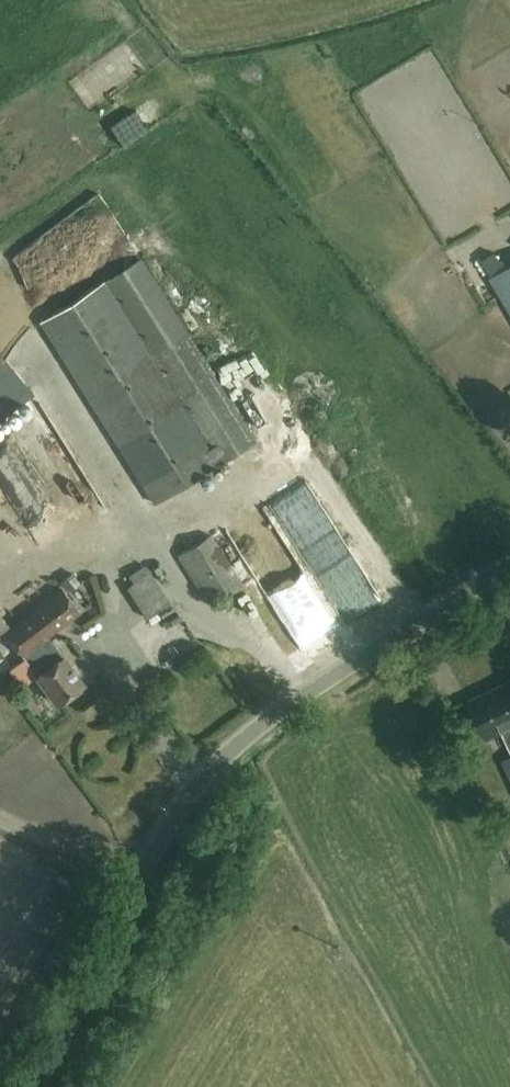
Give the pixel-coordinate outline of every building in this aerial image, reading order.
[(44,225),(5,238),(23,289),(62,276),(44,225)] [(154,503),(254,442),(142,258),(41,320),(154,503)] [(489,278),(509,312),(509,265),(489,278)] [(26,448),(50,429),(9,376),(0,383),(0,414),(26,448)] [(0,453),(0,486),(31,533),(55,517),(10,447),(0,453)] [(246,469),(350,621),(362,613),(326,560),(341,549),(274,450),(246,469)] [(241,581),(210,534),(178,555),(208,602),(241,581)] [(126,587),(147,618),(169,604),(148,572),(126,587)] [(61,581),(67,589),(78,581),(72,573),(61,581)] [(11,628),(5,632),(23,655),(47,636),(80,612),(63,589),(11,628)] [(307,593),(280,611),(304,647),(331,629),(307,593)] [(11,628),(0,614),(0,635),(5,631),(5,632),(11,628)] [(47,636),(23,655),(38,675),(37,676),(58,704),(84,684),(63,656),(62,657),(47,636)] [(487,692),(469,700),(487,738),(502,731),(509,747),(509,681),(487,692)]
